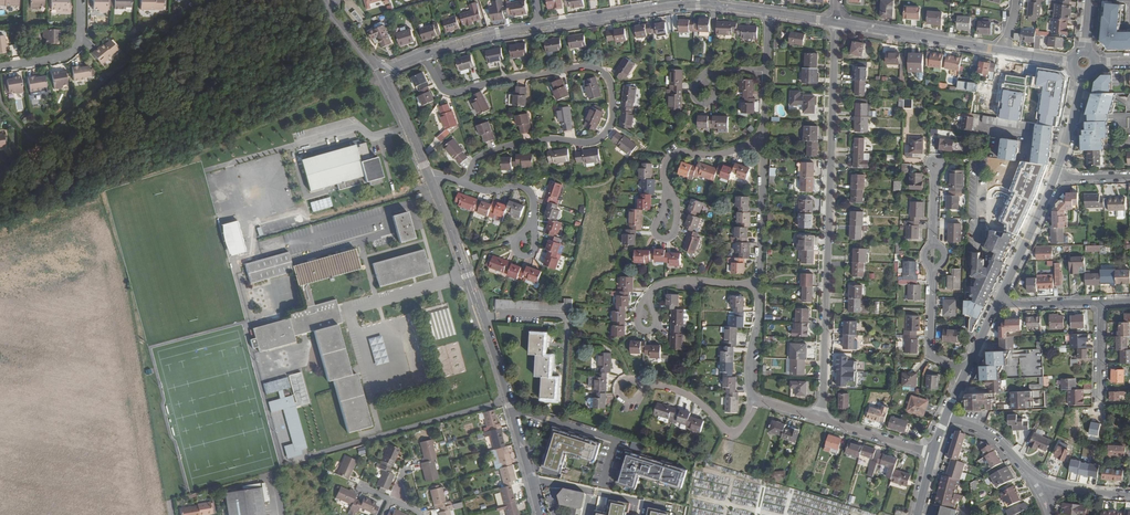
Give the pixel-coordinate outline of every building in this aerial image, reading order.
[(28,5),(31,5),(31,10),(32,10),(33,11),(38,11),(39,10),(40,10),(40,9),(45,9),(45,0),(28,0),(28,5)] [(56,12),(62,12),(62,10),(71,10),(71,6),(69,6),(69,5),(69,0),(52,0),(52,1),(50,1),(50,7),(52,7),(52,12),(56,12)] [(110,10),(111,0),(94,0),(93,11),(98,11),(98,12),(100,12),(100,14),(101,14),(104,14),(106,12),(108,12),(108,11),(108,10),(110,10)] [(111,8),(115,8),(115,11),(125,11),(125,9),(131,9),(131,0),(111,0),(111,8)] [(141,12),(155,12),(155,11),(163,11),(163,9),(163,3),(165,3),(165,0),(141,0),(141,12)] [(367,10),(371,9),(370,4),(384,0),(385,5),(391,3),(390,0),(364,0),(367,10)] [(562,0),(548,0),(550,9),(563,7),(562,0)] [(566,7),(571,7),(571,8),(584,6),(583,0),(565,0),(566,7)] [(894,1),(882,0),(881,17),(893,18),(894,1)] [(1029,3),(1028,16),(1029,16),(1037,17),(1039,17),(1041,0),(1032,0),(1032,3),(1029,3)] [(507,1),(507,3),(508,15),(512,14),(512,17),(527,14),(525,1),(510,3),(510,1),(507,1)] [(471,11),(463,14),(467,24),(472,22),(482,19),(477,3),(469,5),(471,11)] [(505,19),(505,16),(509,16),(508,15),(507,3),(503,4),(503,6),(490,8),(492,21),(505,19)] [(1126,32),(1118,32),(1119,23),(1120,4),(1106,3),(1105,16),(1103,16),(1102,23),(1102,25),(1101,26),(1100,31),(1102,31),(1102,33),(1101,36),(1101,40),(1103,43),(1107,47),(1109,49),(1112,49),(1118,49),(1117,50),(1123,50),(1123,49),(1129,48),(1129,32),(1126,32)] [(1057,5),(1056,5),(1054,18),(1068,20),(1070,20),(1071,6),(1070,6),(1057,5)] [(920,8),(905,7),(904,18),(919,19),(920,8)] [(352,13),(359,23),(363,20),(356,10),(352,13)] [(942,13),(928,12),(927,24),(941,25),(942,13)] [(447,32),(460,28),(458,23),(456,17),(456,16),(444,20),(447,32)] [(970,30),(970,26),(975,26),(975,18),(958,17),(957,29),(970,30)] [(1053,33),(1067,34),(1068,20),(1054,18),(1053,33)] [(690,31),(690,29),(694,29),(695,28),(699,28),(699,31),(709,31),(710,19),(695,19),(695,20),(680,20),(679,31),(690,31)] [(376,30),(385,26),(382,21),(373,25),(375,30),(376,29),(376,30)] [(990,34),(991,22),(984,22),(979,21),(978,33),(990,34)] [(432,38),(432,37),(441,34),(438,22),(434,23),(434,25),(420,29),(424,41),(432,38)] [(652,32),(652,33),(653,33),(657,32),(657,36),(668,34),(666,22),(651,25),(651,24),(636,26),(637,37),(637,38),(648,36),(647,33),(652,32)] [(737,22),(717,22),(717,34),(732,34),(732,30),(737,30),(737,34),(742,35),(742,38),(758,38),(758,26),(737,26),(737,22)] [(375,30),(371,32),(374,39),(379,37),(381,43),(383,48),(392,44),(385,26),(376,30),(376,29),(375,30)] [(615,29),(615,30),(607,31),(608,40),(616,39),(617,41),(627,40),(627,38),(626,30),(625,28),(615,29)] [(1039,29),(1036,29),(1036,31),(1036,35),(1043,36),(1048,37),(1049,37),(1049,32),(1039,31),(1039,29)] [(411,30),(397,34),(400,46),(415,41),(411,30)] [(1021,30),(1021,33),(1021,40),(1025,40),(1025,41),(1035,42),(1036,35),(1036,31),(1021,30)] [(59,38),(61,38),(61,31),(46,31),(46,32),(44,33),(44,38),(45,39),(45,40),(46,40),(46,45),(58,45),(59,42),(59,38)] [(803,45),(806,34),(791,31),(789,43),(803,45)] [(586,46),(584,34),(569,36),(570,48),(586,46)] [(1035,42),(1034,48),(1040,49),(1040,45),(1040,39),(1043,39),(1043,36),(1036,35),(1035,42)] [(1048,37),(1047,46),(1063,47),(1064,38),(1049,37),(1048,37)] [(4,42),(3,38),(0,38),(0,55),(8,54),(7,46),(5,46),(4,42)] [(562,50),(560,38),(545,40),(547,52),(562,50)] [(113,45),(115,44),(111,39),(108,41),(110,43),(105,47),(104,45),(100,49),(101,50),(99,51),(98,50),(93,54),(102,65),(112,57),(112,56),(118,51),(117,49),(113,45)] [(862,56),(865,44),(854,42),(852,54),(862,56)] [(528,55),(526,43),(510,46),(512,57),(528,55)] [(504,59),(501,47),(486,50),(488,62),(504,59)] [(944,55),(927,52),(927,66),(941,68),(944,55)] [(818,54),(806,53),(805,67),(818,68),(818,54)] [(899,64),(900,53),(888,53),(887,64),(899,64)] [(923,72),(924,54),(909,53),(909,72),(917,72),(923,72)] [(475,67),(471,55),(456,59),(459,71),(475,67)] [(944,55),(941,68),(945,68),(951,69),(959,71),(961,58),(947,56),(944,55)] [(635,64),(625,57),(614,74),(622,79),(624,75),(627,77),(635,64)] [(979,72),(989,73),(989,70),(995,71),(997,65),(990,64),(981,62),(979,72)] [(803,82),(817,82),(818,68),(805,67),(804,67),(803,82)] [(867,67),(856,67),(856,80),(865,80),(867,80),(867,67)] [(1038,119),(1037,124),(1053,126),(1056,127),(1057,117),(1059,117),(1066,76),(1061,72),(1037,68),(1036,77),(1026,76),(1026,78),(1006,75),(1005,84),(1002,84),(997,117),(1021,121),(1026,86),(1041,88),(1036,119),(1038,119)] [(65,71),(62,71),(58,72),(58,69),(51,71),(54,86),(55,86),(56,87),(60,86),(61,85),(62,85),(62,84),(67,83),(65,71)] [(90,69),(85,70),(81,71),(80,69),(73,70),(76,84),(86,82),(86,80),(92,79),(90,69)] [(671,85),(674,85),(674,90),(674,94),(670,94),(670,108),(670,109),(682,110),(682,90),(683,70),(671,69),(671,85)] [(423,106),(434,101),(428,88),(428,86),(429,86),(423,72),(412,77),(416,87),(420,85),(421,89),(420,90),(421,91),(422,95),(419,96),(423,106)] [(1093,93),(1113,93),(1112,72),(1105,73),(1095,82),(1093,93)] [(14,81),(10,81),(7,82),(9,94),(14,93),(14,94),(16,94),(16,95),(20,95),(22,93),(23,93),(21,77),(13,78),(14,81)] [(601,95),(596,77),(585,80),(586,84),(586,85),(590,99),(601,95)] [(45,78),(40,79),(35,80),(35,78),(28,79),(30,93),(40,92),(40,90),(47,88),(45,78)] [(565,86),(562,78),(553,82),(556,90),(554,91),(558,100),(569,96),(565,86)] [(741,89),(745,89),(744,97),(746,98),(746,102),(743,102),(743,113),(755,113),(755,98),(753,98),(754,79),(742,79),(741,89)] [(856,94),(865,95),(865,80),(856,80),(856,94)] [(634,112),(633,112),(634,107),(633,107),(634,103),(635,103),(637,87),(636,87),(626,86),(625,85),(622,106),(623,106),(620,126),(632,128),(634,112)] [(525,106),(527,87),(517,87),(517,95),(514,94),(514,105),(525,106)] [(490,109),(481,91),(473,95),(475,99),(472,101),(480,115),(490,109)] [(815,112),(816,96),(801,96),(801,91),(791,91),(791,105),(799,105),(799,106),(804,106),(804,112),(815,112)] [(1115,98),(1091,99),(1086,114),(1089,114),(1107,114),(1113,113),(1116,103),(1113,103),(1115,98)] [(913,99),(904,100),(904,106),(904,108),(912,109),(913,99)] [(868,104),(857,103),(856,116),(867,116),(868,104)] [(870,104),(868,104),(867,116),(869,116),(877,117),(877,111),(870,111),(870,104)] [(451,111),(449,105),(440,108),(442,114),(441,115),(447,129),(457,126),(452,111),(451,111)] [(572,122),(570,106),(558,108),(560,124),(563,123),(564,131),(573,129),(571,122),(572,122)] [(603,112),(593,107),(586,121),(588,123),(587,126),(595,130),(603,112)] [(531,131),(528,113),(516,115),(518,125),(521,125),(522,133),(531,131)] [(1084,133),(1108,132),(1107,114),(1089,114),(1089,122),(1086,122),(1086,130),(1084,130),(1084,133)] [(982,123),(1029,130),(1030,123),(1021,121),(997,117),(984,115),(982,123)] [(709,128),(709,124),(713,124),(718,125),(718,128),(728,129),(729,117),(714,116),(699,116),(698,127),(709,128)] [(856,131),(868,131),(869,116),(867,116),(856,116),(856,131)] [(972,130),(974,118),(964,116),(964,117),(963,122),(962,128),(972,130)] [(481,135),(483,134),(486,142),(495,139),(492,132),(489,121),(478,125),(481,135)] [(1053,126),(1037,124),(1034,142),(1051,145),(1053,126)] [(819,126),(805,126),(805,141),(809,141),(818,141),(819,126)] [(624,137),(618,132),(612,140),(618,145),(618,146),(630,155),(637,145),(625,136),(624,137)] [(1081,135),(1082,150),(1087,150),(1089,150),(1100,150),(1104,150),(1104,138),(1108,137),(1108,132),(1084,133),(1084,135),(1081,135)] [(865,138),(855,138),(855,153),(864,153),(865,147),(865,138)] [(913,157),(913,153),(923,153),(923,148),(923,138),(910,138),(910,147),(905,147),(905,153),(906,153),(906,157),(913,157)] [(952,151),(953,141),(937,138),(936,148),(952,151)] [(1019,140),(1002,138),(1001,145),(1018,147),(1019,140)] [(454,139),(444,146),(448,151),(453,157),(454,158),(455,158),(460,164),(468,158),(463,152),(464,151),(454,139)] [(808,156),(818,156),(818,141),(809,141),(808,156)] [(1051,145),(1034,142),(1034,149),(1050,151),(1051,145)] [(355,145),(301,160),(309,191),(337,184),(339,190),(369,182),(370,186),(381,183),(380,179),(383,178),(377,157),(370,159),(365,143),(358,145),(359,147),(356,148),(355,145)] [(1018,147),(1001,145),(1000,158),(1016,161),(1018,147)] [(583,151),(583,152),(576,153),(577,162),(585,161),(585,163),(601,161),(599,148),(583,151)] [(570,161),(568,149),(548,152),(549,161),(554,160),(554,163),(570,161)] [(1050,151),(1034,149),(1032,163),(1039,164),(1048,165),(1050,151)] [(1100,150),(1089,150),(1089,158),(1089,166),(1100,165),(1100,150)] [(854,167),(869,168),(869,160),(864,160),(864,153),(855,153),(854,167)] [(513,169),(513,166),(518,166),(517,164),(523,164),(523,167),(534,167),(533,154),(517,155),(517,157),(502,158),(502,169),(513,169)] [(690,174),(694,175),(694,176),(698,178),(699,176),(714,181),(717,172),(721,174),(720,176),(730,180),(733,172),(738,173),(737,176),(747,179),(751,168),(736,163),(734,168),(720,163),(718,169),(699,162),(697,167),(683,162),(679,173),(689,177),(690,174)] [(1019,234),(1048,165),(1039,164),(1032,163),(1025,162),(1023,168),(1021,168),(1013,190),(1015,192),(1002,220),(1008,221),(1007,232),(1019,234)] [(639,199),(639,209),(631,209),(630,229),(627,229),(627,234),(624,234),(624,244),(636,245),(636,230),(641,230),(642,209),(651,210),(651,194),(655,194),(655,179),(652,179),(652,164),(644,163),(643,168),(640,168),(640,179),(643,179),(643,189),(646,189),(646,194),(642,194),(642,199),(639,199)] [(815,163),(802,163),(802,177),(814,177),(815,163)] [(911,164),(902,164),(902,172),(911,172),(911,164)] [(949,188),(950,188),(950,191),(963,191),(963,188),(964,170),(950,170),(949,188)] [(922,189),(923,174),(912,173),(911,189),(922,189)] [(866,175),(853,175),(852,189),(864,190),(865,190),(866,175)] [(801,190),(814,191),(814,177),(802,177),(801,190)] [(545,217),(551,219),(546,233),(552,235),(547,249),(549,250),(544,265),(555,269),(559,259),(556,258),(558,254),(561,243),(558,242),(560,238),(554,236),(556,231),(558,232),(562,222),(556,220),(560,210),(557,210),(559,205),(556,204),(562,185),(551,181),(544,200),(550,202),(545,217)] [(852,202),(863,202),(864,190),(852,189),(852,202)] [(959,196),(963,196),(963,191),(950,191),(949,196),(947,196),(947,209),(959,209),(959,196)] [(459,205),(474,211),(489,216),(493,218),(503,221),(507,209),(512,211),(511,214),(521,217),(525,206),(510,201),(508,206),(494,201),(492,205),(478,199),(458,193),(455,201),(460,203),(459,205)] [(1078,204),(1078,193),(1067,193),(1067,198),(1064,201),(1066,203),(1059,209),(1057,208),(1054,211),(1054,228),(1064,227),(1065,227),(1065,222),(1067,223),(1067,216),(1065,216),(1065,209),(1074,208),(1074,204),(1078,204)] [(1085,195),(1085,208),(1105,207),(1105,198),(1100,198),(1100,194),(1085,195)] [(742,222),(742,227),(736,227),(735,237),(739,237),(738,242),(737,242),(737,253),(740,253),(740,258),(736,258),(736,263),(732,263),(732,273),(745,273),(745,258),(749,258),(749,243),(748,243),(748,227),(750,227),(751,212),(749,212),(749,211),(749,197),(737,196),(737,207),(740,207),(740,212),(738,212),(738,222),(742,222)] [(313,212),(333,206),(330,197),(310,203),(313,212)] [(1126,210),(1125,198),(1109,198),(1109,211),(1126,210)] [(687,213),(690,214),(685,228),(690,230),(684,249),(695,253),(700,239),(697,238),(699,233),(693,231),(695,227),(698,228),(702,218),(696,216),(697,211),(700,212),(704,203),(692,199),(687,213)] [(813,200),(800,200),(800,213),(813,214),(813,200)] [(923,202),(912,202),(911,221),(920,221),(920,217),(923,217),(923,202)] [(414,239),(407,212),(392,216),(400,243),(414,239)] [(864,212),(852,212),(851,226),(863,226),(864,212)] [(800,227),(812,228),(813,214),(800,213),(800,227)] [(230,256),(239,254),(246,252),(237,221),(231,223),(222,225),(230,256)] [(919,225),(920,225),(920,221),(911,221),(905,221),(904,225),(907,225),(907,238),(918,239),(919,225)] [(961,242),(961,224),(949,224),(949,241),(961,242)] [(862,231),(868,232),(868,226),(863,226),(851,226),(851,238),(862,239),(862,231)] [(1052,243),(1064,243),(1064,227),(1054,228),(1052,228),(1052,243)] [(991,230),(991,236),(988,241),(986,247),(996,251),(996,252),(995,255),(994,256),(992,261),(1005,263),(1006,262),(1007,260),(1008,257),(1008,256),(1007,256),(1014,239),(1016,240),(1018,234),(1019,234),(1007,232),(991,230)] [(815,236),(799,235),(799,249),(803,249),(814,250),(815,236)] [(1085,246),(1085,252),(1092,252),(1092,254),(1095,254),(1095,252),(1100,252),(1099,245),(1085,246)] [(1050,253),(1052,253),(1052,246),(1045,247),(1045,248),(1037,248),(1037,259),(1046,259),(1047,259),(1046,253),(1050,253)] [(867,249),(855,248),(854,262),(864,262),(867,262),(867,250),(867,249)] [(289,255),(288,252),(263,259),(244,264),(247,271),(250,284),(294,272),(304,308),(287,313),(294,337),(314,331),(328,381),(333,380),(335,389),(336,391),(343,417),(348,433),(371,427),(356,373),(351,375),(337,325),(342,323),(335,299),(314,305),(308,284),(361,269),(355,249),(292,266),(289,255)] [(645,263),(645,259),(650,259),(651,259),(651,258),(655,258),(655,261),(670,262),(670,265),(681,265),(681,253),(666,253),(666,250),(651,249),(651,251),(635,250),(635,262),(645,263)] [(802,263),(814,263),(815,250),(814,250),(803,249),(802,263)] [(425,259),(423,250),(373,264),(379,287),(418,276),(430,273),(425,259)] [(974,286),(970,286),(970,292),(973,292),(972,293),(971,293),(971,294),(971,295),(972,295),(972,296),(973,296),(975,296),(975,299),(973,299),(970,299),(965,299),(965,314),(966,314),(969,314),(972,315),(972,317),(969,322),(969,330),(973,332),(1005,263),(992,261),(989,268),(984,266),(984,258),(980,258),(980,252),(972,252),(971,274),(978,278),(974,286)] [(505,269),(509,271),(508,275),(518,279),(519,276),(524,278),(522,283),(525,284),(525,282),(534,285),(534,287),(537,288),(539,287),(540,284),(538,283),(542,271),(532,268),(527,266),(527,269),(512,264),(512,262),(508,261),(493,256),(489,267),(504,272),(505,269)] [(1070,257),(1070,260),(1070,273),(1086,273),(1085,271),(1085,257),(1070,257)] [(917,262),(905,261),(904,280),(918,280),(918,275),(916,275),(917,262)] [(853,276),(864,276),(864,262),(854,262),(853,276)] [(953,269),(953,276),(949,276),(948,289),(960,289),(961,269),(953,269)] [(1116,270),(1116,283),(1129,283),(1129,270),(1116,270)] [(1085,271),(1086,273),(1086,284),(1101,284),(1101,274),(1090,274),(1090,271),(1085,271)] [(813,274),(802,273),(802,286),(803,286),(813,287),(813,274)] [(1040,278),(1037,278),(1038,288),(1054,288),(1054,278),(1043,278),(1043,276),(1040,276),(1040,278)] [(617,311),(614,311),(613,321),(613,336),(625,336),(625,321),(626,306),(629,306),(630,292),(633,292),(633,291),(633,277),(622,277),(621,287),(625,287),(625,291),(621,291),(621,296),(618,295),(617,306),(617,311)] [(1028,279),(1028,292),(1038,291),(1038,288),(1037,278),(1028,279)] [(921,285),(918,284),(918,280),(904,280),(899,279),(899,284),(909,284),(908,299),(921,300),(921,285)] [(863,286),(850,285),(850,298),(862,299),(863,299),(863,286)] [(803,301),(812,301),(813,287),(803,286),(803,301)] [(372,293),(345,301),(348,309),(375,301),(372,293)] [(667,309),(672,309),(671,329),(671,349),(683,350),(683,349),(683,334),(680,334),(680,329),(680,325),(684,325),(684,310),(675,309),(675,305),(679,305),(679,295),(668,294),(667,308),(667,309)] [(728,342),(728,346),(725,346),(725,351),(722,351),(722,361),(721,371),(725,371),(725,376),(724,387),(727,387),(727,391),(727,392),(726,412),(738,412),(738,392),(736,392),(736,377),(733,376),(733,362),(734,347),(736,347),(737,327),(744,327),(745,312),(743,312),(744,296),(732,296),(731,306),(734,306),(734,311),(736,311),(736,316),(733,316),(732,327),(725,326),(725,342),(728,342)] [(849,311),(861,312),(862,299),(850,298),(849,311)] [(956,316),(957,300),(956,300),(945,300),(944,300),(944,315),(956,316)] [(445,309),(427,314),(434,340),(456,335),(449,308),(445,309)] [(809,309),(797,308),(796,322),(797,322),(809,323),(809,309)] [(1085,327),(1084,315),(1071,316),(1072,328),(1085,327)] [(908,330),(904,330),(904,335),(905,335),(917,335),(917,331),(920,331),(920,316),(908,316),(908,330)] [(1064,328),(1064,316),(1059,316),(1050,316),(1051,328),(1064,328)] [(1027,317),(1028,327),(1041,327),(1041,317),(1035,317),(1035,319),(1031,319),(1031,317),(1027,317)] [(1003,326),(1000,326),(1000,332),(1001,337),(1007,337),(1007,336),(1007,332),(1007,330),(1022,329),(1022,318),(1007,319),(1007,321),(1002,322),(1003,326)] [(252,329),(255,339),(252,339),(250,340),(252,349),(254,348),(258,347),(259,352),(295,342),(288,319),(252,329)] [(857,322),(845,321),(845,335),(855,335),(857,335),(857,322)] [(809,323),(797,322),(797,329),(793,329),(793,335),(809,336),(809,323)] [(1120,327),(1121,331),(1118,332),(1118,336),(1129,335),(1129,322),(1125,322),(1120,322),(1120,327)] [(957,342),(958,331),(945,329),(944,341),(957,342)] [(536,376),(543,376),(542,398),(558,399),(559,377),(552,377),(553,355),(546,355),(547,333),(531,332),(530,354),(537,354),(536,376)] [(1088,334),(1071,334),(1071,348),(1079,348),(1086,348),(1086,340),(1089,340),(1088,334)] [(844,348),(855,348),(855,335),(845,335),(844,348)] [(918,339),(917,339),(917,335),(905,335),(905,339),(906,339),(906,352),(917,353),(918,339)] [(1116,336),(1117,350),(1121,350),(1129,349),(1129,335),(1118,336),(1116,336)] [(389,362),(382,336),(369,340),(376,365),(389,362)] [(1007,337),(1001,337),(1001,350),(1011,350),(1014,350),(1013,336),(1007,337)] [(642,350),(646,350),(646,354),(651,354),(651,357),(661,358),(661,361),(668,362),(668,355),(661,355),(661,346),(646,346),(646,342),(632,341),(631,353),(642,353),(642,350)] [(806,344),(792,344),(791,359),(805,359),(806,344)] [(1079,358),(1088,358),(1088,347),(1086,348),(1079,348),(1079,355),(1079,358)] [(1121,350),(1121,363),(1129,363),(1129,349),(1121,350)] [(986,358),(985,358),(982,365),(1004,364),(1006,364),(1006,357),(1007,357),(1008,357),(1011,350),(1001,350),(988,351),(988,352),(988,356),(988,358),(986,358)] [(599,372),(596,372),(595,392),(598,392),(598,397),(595,397),(594,408),(606,408),(606,393),(607,372),(611,373),(611,353),(600,352),(599,372)] [(848,356),(839,356),(838,371),(848,371),(848,356)] [(787,373),(805,374),(806,359),(805,359),(791,359),(787,359),(787,373)] [(982,365),(981,365),(981,372),(980,372),(979,372),(976,380),(986,379),(999,378),(999,371),(1000,371),(1001,371),(1004,364),(982,365)] [(1124,382),(1124,370),(1112,370),(1112,381),(1124,382)] [(859,371),(848,371),(838,371),(838,385),(847,385),(848,378),(855,379),(859,379),(859,371)] [(917,373),(904,373),(903,386),(916,386),(917,373)] [(939,375),(928,375),(927,388),(938,389),(939,375)] [(1030,384),(1030,389),(1044,388),(1044,385),(1044,376),(1039,377),(1040,384),(1030,384)] [(987,385),(990,385),(990,393),(995,393),(1001,392),(1001,378),(1000,378),(999,378),(986,379),(987,385)] [(268,404),(271,414),(284,411),(285,416),(296,453),(307,450),(308,450),(299,417),(295,402),(293,397),(285,399),(282,392),(291,389),(288,379),(263,386),(266,396),(279,393),(281,401),(268,404)] [(1076,379),(1062,379),(1062,389),(1066,389),(1068,389),(1076,389),(1076,379)] [(791,381),(791,387),(796,387),(796,395),(807,395),(807,382),(791,381)] [(1069,399),(1070,399),(1070,406),(1082,405),(1082,402),(1082,401),(1082,394),(1083,394),(1083,389),(1076,389),(1068,389),(1069,399)] [(1012,394),(1012,399),(1012,401),(1012,407),(1012,408),(1034,407),(1033,390),(1012,392),(1012,394)] [(1127,391),(1111,391),(1111,400),(1120,400),(1120,395),(1126,395),(1126,393),(1127,393),(1127,391)] [(964,401),(966,401),(966,408),(966,409),(968,409),(975,408),(975,410),(983,410),(988,409),(993,409),(992,404),(997,403),(995,393),(990,393),(966,394),(963,401),(964,401)] [(849,409),(850,394),(840,394),(840,408),(849,409)] [(924,416),(929,401),(912,396),(908,411),(924,416)] [(658,403),(654,414),(673,420),(674,416),(678,418),(677,421),(687,424),(692,426),(691,429),(701,432),(704,420),(690,416),(691,413),(677,408),(658,403)] [(880,421),(883,410),(871,407),(868,417),(880,421)] [(487,427),(490,427),(491,431),(500,428),(501,428),(500,423),(497,424),(493,410),(483,413),(487,427)] [(1017,419),(1017,415),(1009,415),(1009,424),(1013,424),(1013,430),(1029,429),(1029,421),(1023,422),(1023,418),(1017,419)] [(905,432),(908,421),(892,417),(889,427),(905,432)] [(773,420),(770,432),(783,435),(785,428),(786,424),(773,420)] [(792,430),(785,428),(783,435),(782,438),(796,442),(800,429),(793,427),(792,430)] [(485,437),(490,435),(494,450),(496,449),(505,447),(501,433),(503,433),(501,428),(500,428),(491,431),(484,432),(485,437)] [(554,429),(542,467),(561,473),(567,455),(595,464),(601,443),(554,429)] [(949,471),(947,477),(961,480),(966,462),(961,461),(962,457),(959,457),(961,450),(963,451),(965,444),(962,443),(964,437),(967,437),(968,434),(959,431),(959,430),(954,430),(953,434),(955,435),(952,443),(951,443),(950,448),(951,448),(950,453),(946,452),(944,460),(951,462),(950,467),(943,465),(942,469),(949,471)] [(1046,450),(1051,440),(1035,433),(1030,445),(1037,448),(1038,446),(1046,450)] [(839,449),(842,438),(830,435),(825,450),(831,451),(832,447),(839,449)] [(424,457),(422,457),(423,462),(433,460),(437,459),(431,439),(420,442),(424,457)] [(982,449),(993,469),(1004,463),(1002,459),(1000,460),(997,455),(999,454),(997,450),(995,451),(993,447),(992,448),(991,445),(989,447),(987,443),(982,441),(980,446),(982,449)] [(850,442),(847,453),(860,457),(861,455),(864,446),(850,442)] [(1067,449),(1069,445),(1061,442),(1055,455),(1065,460),(1069,450),(1067,449)] [(1126,444),(1108,443),(1107,456),(1125,458),(1126,444)] [(383,457),(381,461),(382,461),(381,464),(391,469),(394,462),(400,449),(389,445),(383,457)] [(864,445),(864,446),(861,455),(874,458),(876,449),(864,445)] [(505,447),(496,449),(501,468),(512,465),(507,446),(505,447)] [(364,447),(358,448),(359,455),(366,453),(364,447)] [(688,471),(627,452),(616,485),(635,491),(640,477),(682,490),(688,471)] [(884,454),(881,463),(890,466),(895,468),(898,459),(884,454)] [(732,462),(733,461),(733,459),(733,458),(733,457),(732,456),(730,455),(729,455),(728,455),(726,456),(725,457),(725,458),(725,459),(725,461),(725,462),(726,463),(728,464),(729,464),(730,464),(731,463),(732,462)] [(356,461),(345,456),(337,474),(348,479),(356,461)] [(426,482),(439,479),(433,460),(423,462),(421,463),(426,482)] [(877,463),(878,462),(873,461),(868,476),(873,477),(877,463)] [(993,469),(989,471),(990,473),(1007,464),(1005,462),(1004,463),(993,469)] [(395,475),(390,473),(392,469),(391,469),(381,464),(379,468),(383,470),(377,485),(381,487),(386,490),(387,490),(395,475)] [(1017,478),(1008,467),(1007,464),(990,473),(997,487),(1017,478)] [(501,468),(499,468),(505,487),(510,485),(513,485),(512,481),(516,480),(512,465),(501,468)] [(892,479),(895,469),(895,468),(890,466),(886,477),(892,479)] [(911,474),(895,469),(892,479),(891,481),(908,486),(911,474)] [(1124,471),(1109,469),(1108,480),(1123,481),(1124,471)] [(961,480),(947,477),(943,476),(936,505),(939,506),(955,510),(958,500),(962,501),(963,496),(958,495),(962,480),(961,480)] [(505,487),(499,488),(504,504),(514,501),(510,485),(505,487)] [(261,487),(225,493),(228,514),(265,514),(261,487)] [(348,514),(350,514),(351,514),(355,508),(358,501),(358,500),(354,499),(356,494),(353,493),(349,491),(340,487),(335,498),(351,505),(348,514)] [(434,505),(435,504),(436,509),(440,508),(451,505),(450,501),(445,502),(442,487),(439,488),(433,490),(430,490),(434,505)] [(1004,498),(1003,498),(1007,507),(1021,501),(1018,494),(1019,494),(1016,487),(1002,493),(1004,498)] [(577,510),(579,504),(584,505),(585,496),(565,492),(560,496),(563,507),(570,508),(568,514),(576,514),(577,510)] [(358,500),(358,501),(355,508),(359,510),(360,508),(371,513),(374,505),(376,502),(364,497),(362,502),(358,500)] [(599,497),(595,514),(652,514),(653,509),(599,497)] [(505,509),(507,514),(518,514),(514,501),(504,504),(495,507),(497,511),(505,509)] [(198,506),(200,514),(204,514),(213,514),(212,512),(215,512),(214,507),(212,507),(211,502),(198,504),(198,506)] [(1026,503),(1007,511),(1009,514),(1016,514),(1029,509),(1026,503)] [(1087,507),(1064,504),(1064,508),(1066,508),(1066,514),(1070,514),(1072,514),(1086,514),(1087,507)] [(452,509),(451,505),(440,508),(441,512),(439,513),(439,514),(450,514),(449,510),(452,509)] [(198,506),(180,508),(181,514),(200,514),(198,506)] [(957,511),(955,510),(939,506),(936,514),(956,514),(957,511)]
